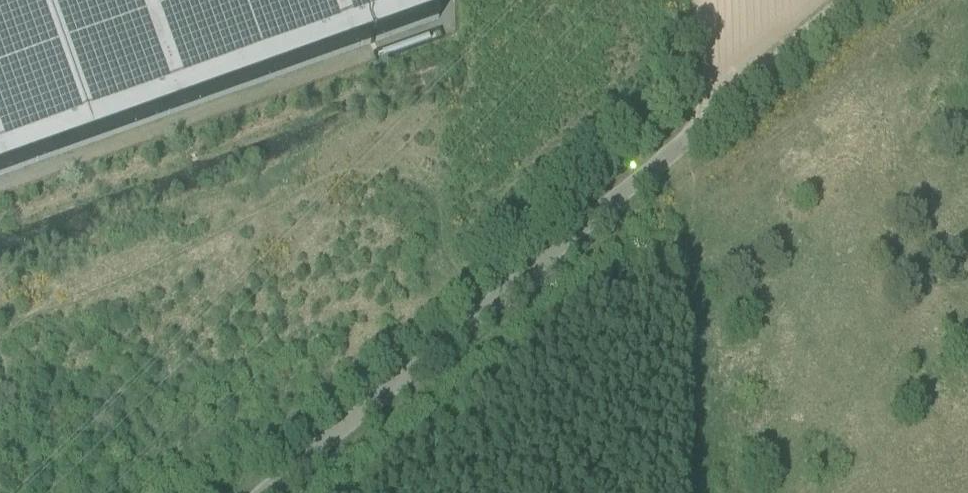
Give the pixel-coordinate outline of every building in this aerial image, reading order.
[(439,19),(432,0),(0,0),(0,175),(439,19)]
